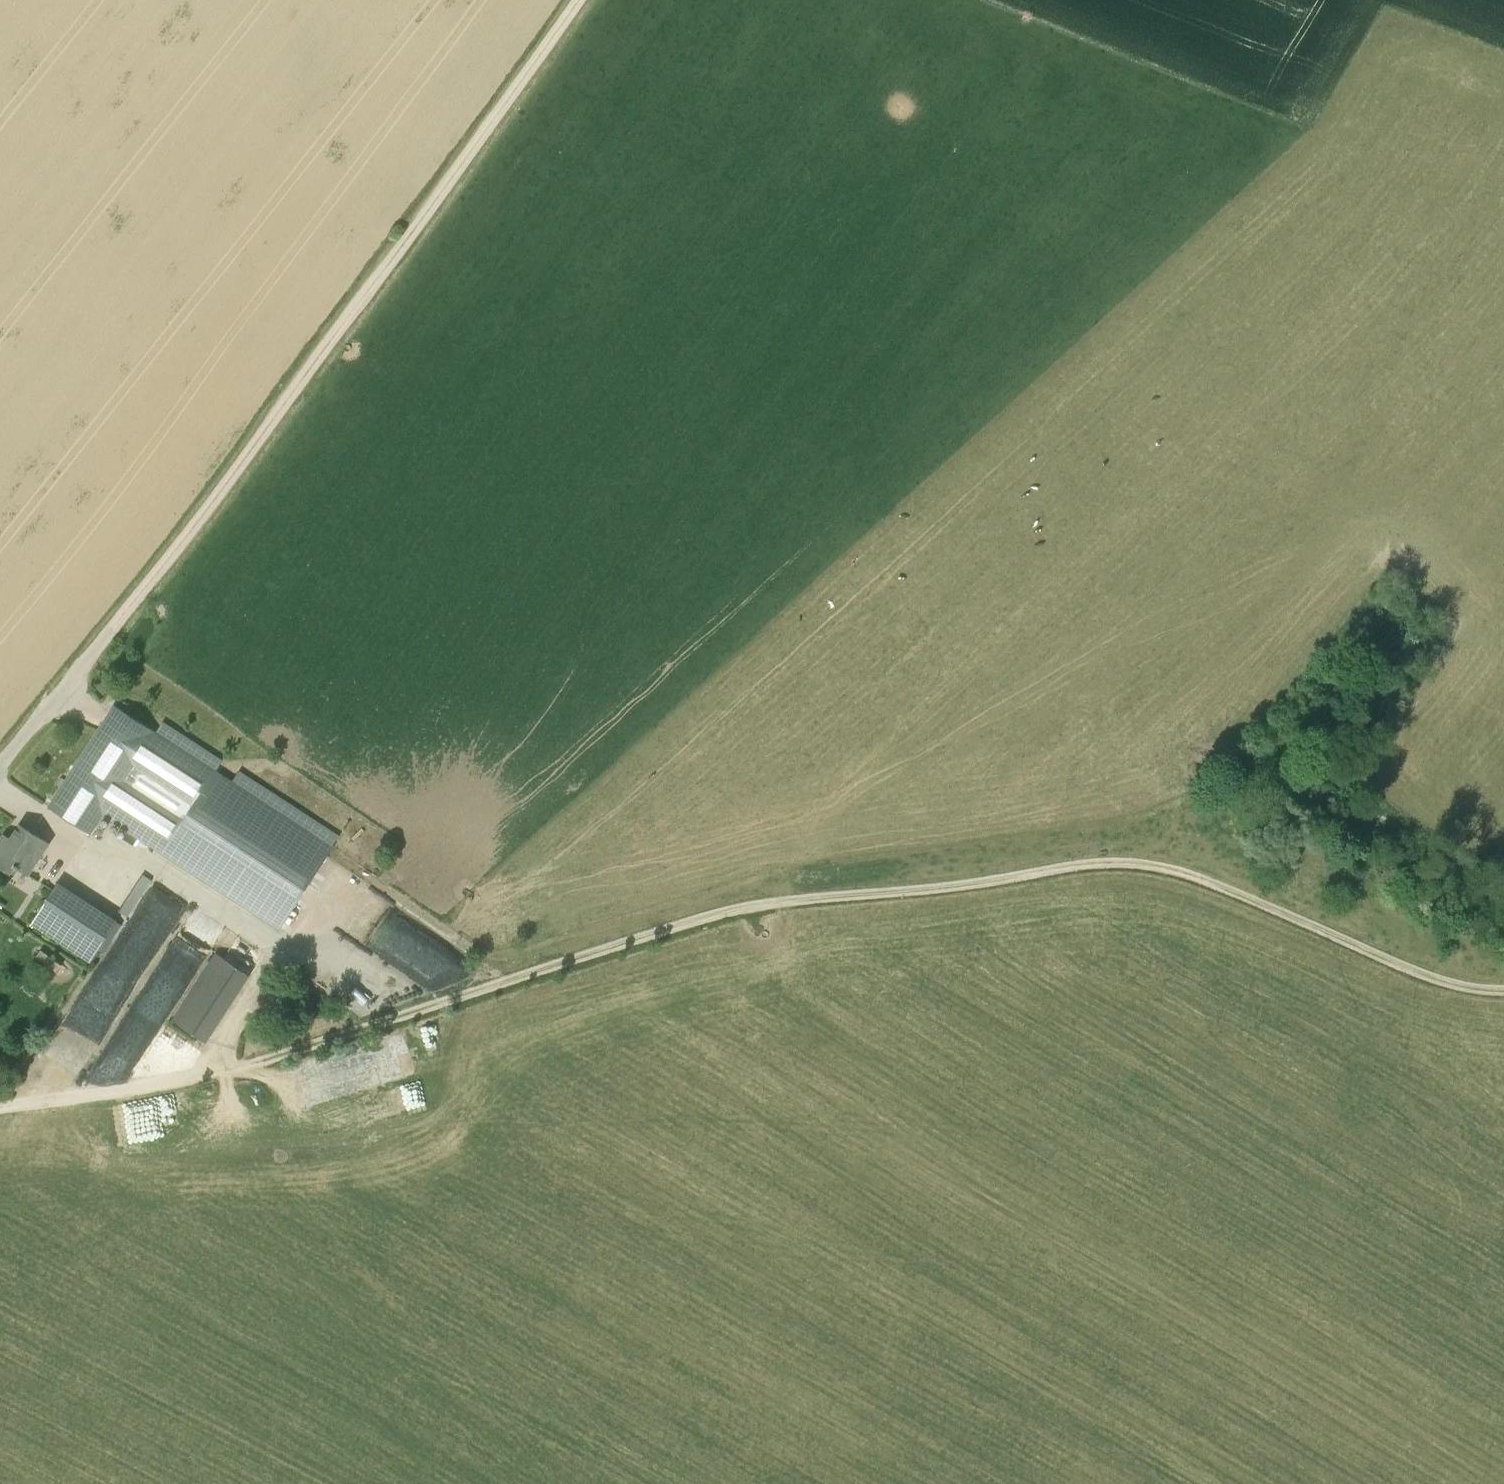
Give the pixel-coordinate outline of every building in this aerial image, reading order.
[(115,704),(103,722),(48,806),(91,834),(104,814),(163,853),(194,804),(179,794),(201,760),(115,704)] [(164,853),(259,915),(280,929),(281,927),(291,934),(294,928),(285,922),(296,904),(306,910),(310,904),(301,898),(309,886),(318,892),(322,886),(312,879),(314,877),(323,883),(327,877),(318,871),(329,854),(339,860),(343,854),(333,848),(335,846),(218,770),(164,853)] [(10,873),(15,866),(29,875),(50,842),(21,823),(5,847),(0,844),(0,866),(10,873)] [(118,921),(58,882),(31,922),(91,961),(118,921)] [(127,976),(147,986),(188,904),(150,885),(106,970),(125,980),(127,976)] [(216,952),(172,1019),(207,1042),(250,975),(216,952)]
